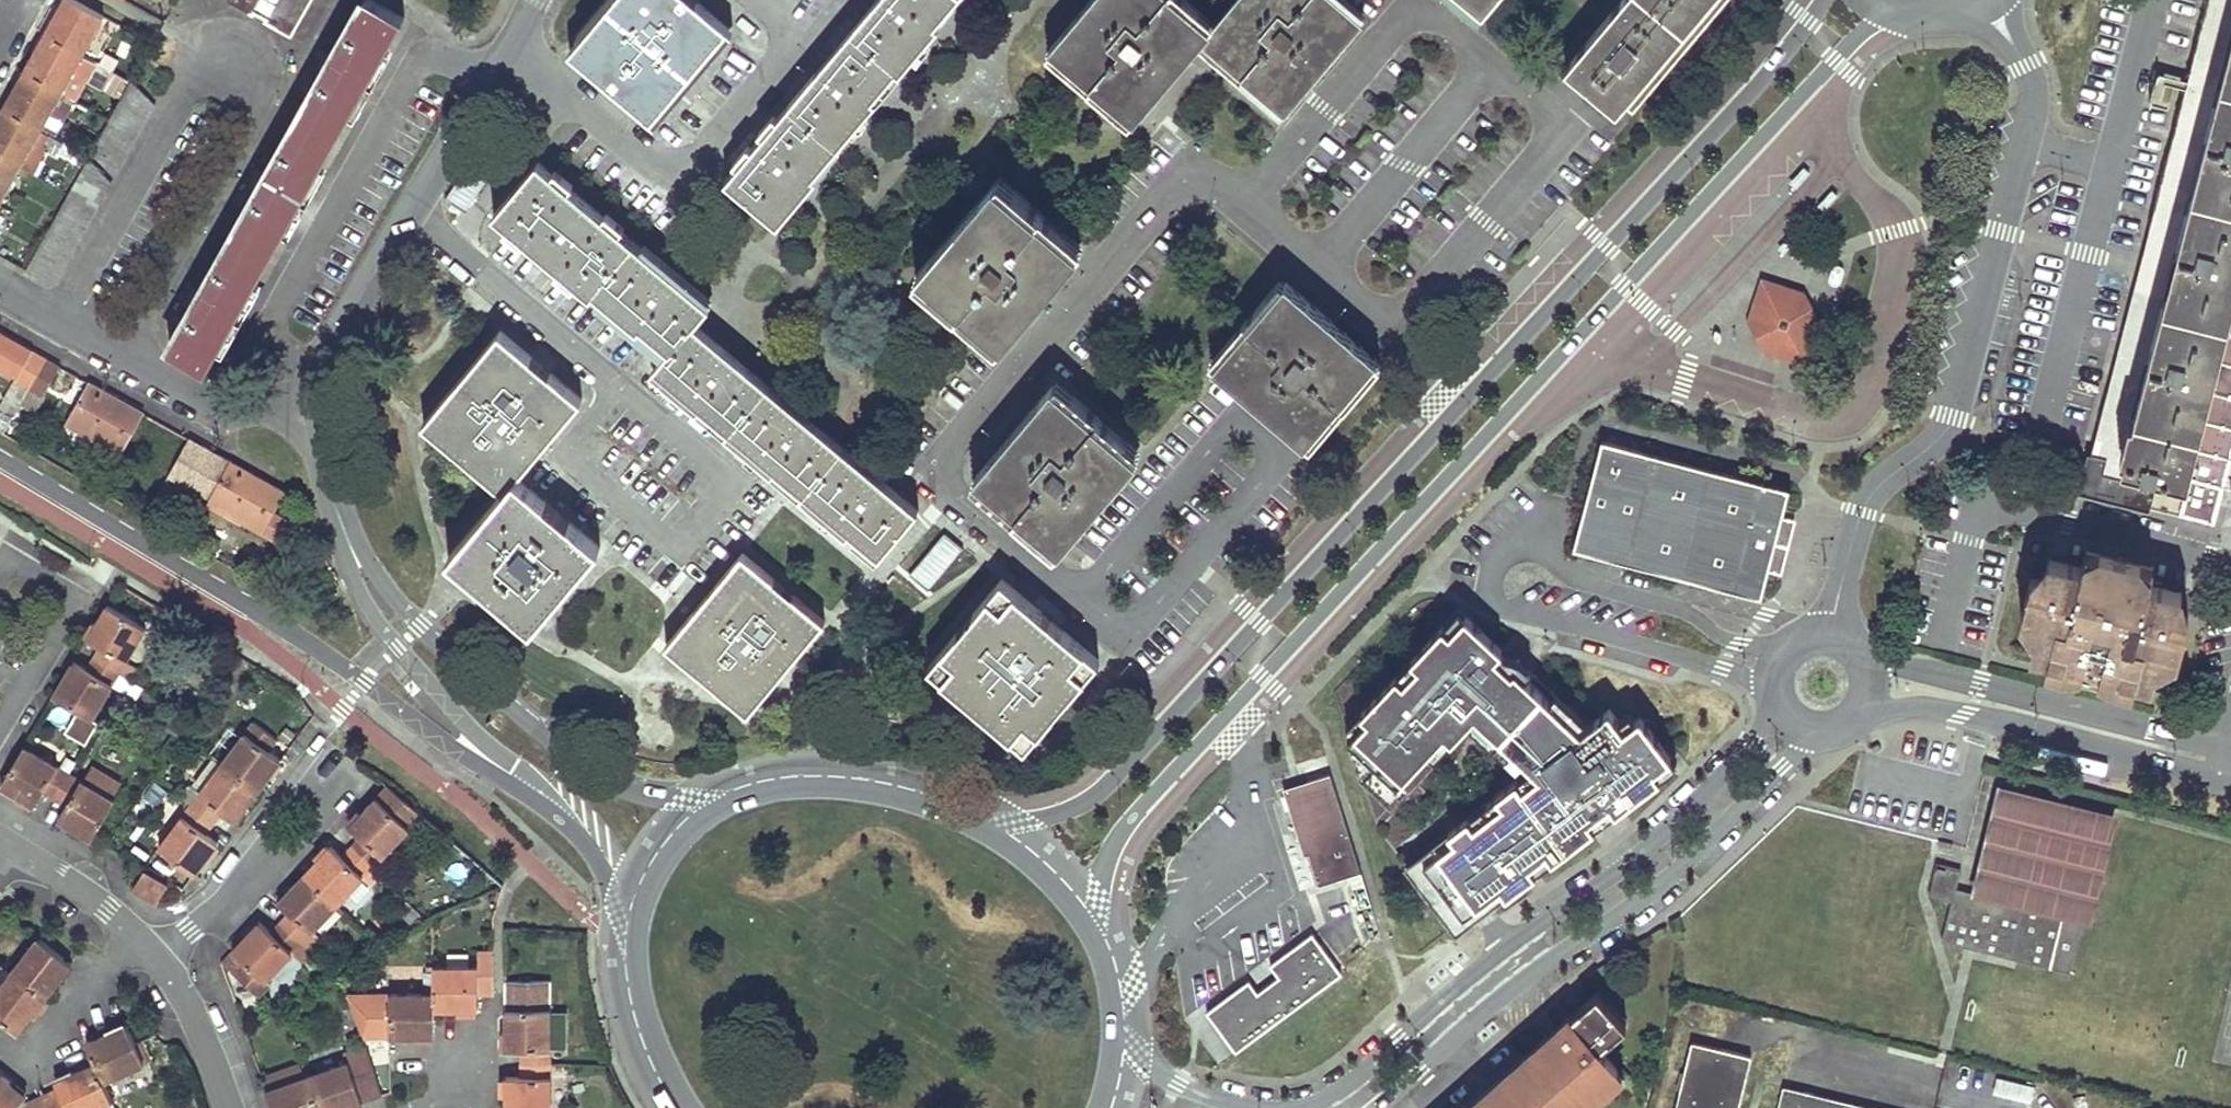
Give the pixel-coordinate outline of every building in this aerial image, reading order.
[(67,18),(76,3),(71,0),(65,0),(58,12),(67,18)] [(382,56),(402,20),(367,0),(342,44),(337,41),(315,80),(320,84),(277,161),(272,158),(249,199),(254,202),(210,279),(206,277),(183,316),(189,319),(170,352),(205,371),(218,349),(214,347),(224,328),(230,327),(283,231),(279,229),(289,212),(295,211),(349,115),(344,113),(356,93),(362,91),(382,56)] [(269,0),(232,0),(231,3),(259,18),(269,0)] [(305,4),(307,0),(269,0),(259,18),(289,34),(305,4)] [(689,0),(614,0),(568,53),(652,119),(725,31),(689,0)] [(729,181),(776,218),(951,0),(875,0),(729,181)] [(1335,0),(1235,0),(1211,27),(1178,0),(1094,0),(1052,51),(1135,118),(1200,46),(1286,115),(1361,22),(1335,0)] [(1483,12),(1493,0),(1469,0),(1483,12)] [(1567,69),(1618,112),(1687,26),(1708,0),(1625,0),(1567,69)] [(2190,81),(2177,129),(2190,132),(2187,147),(2174,144),(2152,226),(2166,229),(2105,457),(2093,454),(2084,489),(2099,493),(2104,475),(2135,483),(2140,467),(2189,480),(2180,513),(2212,522),(2230,449),(2230,333),(2227,332),(2230,314),(2230,0),(2211,0),(2206,17),(2219,20),(2215,36),(2202,33),(2190,81)] [(54,41),(82,56),(103,18),(76,3),(67,18),(58,12),(45,36),(54,41)] [(2215,36),(2219,20),(2206,17),(2202,33),(2215,36)] [(47,55),(54,41),(45,36),(37,50),(47,55)] [(34,79),(60,94),(74,101),(95,64),(82,56),(54,41),(47,55),(37,50),(23,73),(34,79)] [(34,79),(23,73),(15,88),(26,93),(34,79)] [(74,101),(60,94),(34,79),(26,93),(15,88),(3,110),(13,116),(40,130),(55,103),(69,111),(74,101)] [(131,82),(130,83),(130,84),(109,121),(91,153),(115,176),(155,106),(131,82)] [(344,113),(349,115),(362,91),(356,93),(344,113)] [(0,115),(0,127),(5,130),(13,116),(3,110),(0,115)] [(40,130),(13,116),(5,130),(0,127),(0,157),(19,167),(40,130)] [(2187,147),(2190,132),(2177,129),(2174,144),(2187,147)] [(49,136),(46,142),(42,148),(56,155),(63,143),(49,136)] [(19,167),(0,157),(0,201),(19,167)] [(87,161),(78,178),(69,194),(47,233),(26,271),(53,286),(111,184),(87,161)] [(709,309),(539,164),(495,215),(591,299),(595,292),(669,354),(655,372),(878,559),(917,514),(697,324),(709,309)] [(1812,173),(1803,165),(1789,182),(1797,189),(1812,173)] [(1079,255),(994,181),(917,274),(1001,347),(1079,255)] [(1840,193),(1832,187),(1817,205),(1824,211),(1840,193)] [(279,229),(283,231),(295,211),(289,212),(279,229)] [(2105,457),(2166,229),(2152,226),(2093,454),(2105,457)] [(1796,233),(1793,230),(1778,248),(1785,254),(1800,236),(1796,233)] [(1769,338),(1762,326),(1752,324),(1762,295),(1776,287),(1804,297),(1801,306),(1806,317),(1821,322),(1805,289),(1762,276),(1747,320),(1764,352),(1769,338)] [(1754,285),(1747,279),(1731,297),(1739,303),(1754,285)] [(1376,358),(1286,285),(1216,366),(1309,445),(1376,358)] [(1806,317),(1801,306),(1804,297),(1776,287),(1762,295),(1752,324),(1762,326),(1769,338),(1764,352),(1797,362),(1812,355),(1821,322),(1806,317)] [(214,347),(218,349),(230,327),(224,328),(214,347)] [(0,336),(0,369),(17,379),(0,408),(0,409),(13,416),(29,390),(45,361),(32,354),(18,346),(2,337),(0,336)] [(580,400),(498,336),(426,424),(501,491),(449,560),(537,626),(601,553),(517,481),(580,400)] [(58,369),(45,361),(29,390),(42,398),(50,383),(58,369)] [(121,455),(132,436),(143,416),(88,385),(66,424),(121,455)] [(1135,458),(1053,387),(1027,417),(974,478),(1061,547),(1135,458)] [(1763,598),(1777,545),(1791,491),(1603,440),(1575,549),(1763,598)] [(245,524),(265,535),(286,547),(296,529),(274,516),(285,496),(261,482),(189,442),(169,477),(184,486),(189,478),(213,492),(209,500),(209,501),(247,522),(245,524)] [(209,500),(213,492),(189,478),(184,486),(209,500)] [(175,490),(170,488),(164,485),(154,504),(164,510),(175,490)] [(2133,690),(2134,685),(2135,681),(2152,685),(2158,665),(2164,666),(2167,655),(2179,659),(2189,620),(2177,616),(2183,594),(2150,585),(2153,575),(2085,557),(2083,566),(2050,557),(2045,582),(2033,578),(2022,617),(2036,621),(2033,633),(2039,634),(2033,653),(2049,658),(2046,667),(2070,673),(2084,671),(2100,675),(2112,685),(2133,690)] [(823,623),(742,558),(718,588),(668,649),(750,716),(823,623)] [(1097,663),(1003,586),(935,667),(1028,749),(1097,663)] [(94,659),(119,674),(146,628),(108,606),(88,639),(102,647),(94,659)] [(1677,766),(1641,717),(1625,730),(1610,711),(1591,726),(1582,732),(1550,701),(1526,679),(1516,670),(1513,673),(1497,657),(1502,652),(1503,650),(1460,609),(1346,729),(1378,829),(1456,933),(1677,766)] [(1502,652),(1497,657),(1513,673),(1516,670),(1526,679),(1533,671),(1519,660),(1508,656),(1502,652)] [(73,663),(63,679),(53,696),(93,720),(119,674),(94,659),(88,671),(73,663)] [(1591,726),(1557,694),(1550,701),(1582,732),(1591,726)] [(253,722),(222,764),(259,791),(282,760),(276,756),(270,751),(278,740),(253,722)] [(55,799),(69,774),(24,747),(1,786),(16,795),(35,806),(43,792),(55,799)] [(222,764),(211,755),(190,783),(200,792),(222,764)] [(179,797),(191,806),(214,824),(223,812),(236,822),(259,791),(222,764),(200,792),(190,783),(179,797)] [(83,782),(69,774),(55,799),(66,806),(62,813),(58,820),(92,839),(115,801),(112,799),(122,784),(92,767),(83,782)] [(1311,853),(1316,869),(1321,884),(1362,872),(1332,774),(1285,789),(1306,855),(1311,853)] [(2070,973),(2110,812),(2005,786),(1978,893),(1977,901),(1954,895),(1956,887),(1961,870),(1949,867),(1937,864),(1929,896),(1951,902),(1942,941),(2070,973)] [(351,848),(382,877),(391,867),(382,858),(422,816),(388,787),(350,827),(360,838),(351,848)] [(214,824),(191,806),(159,848),(194,875),(218,844),(206,834),(214,824)] [(304,876),(337,906),(364,879),(373,886),(382,877),(351,848),(341,857),(331,848),(304,876)] [(134,890),(157,903),(168,884),(145,871),(134,890)] [(311,933),(337,906),(304,876),(279,903),(290,914),(281,924),(311,952),(320,942),(311,933)] [(1978,893),(1956,887),(1954,895),(1977,901),(1978,893)] [(411,923),(415,919),(419,915),(406,903),(399,911),(411,923)] [(302,962),(311,952),(281,924),(272,933),(260,922),(241,943),(233,953),(244,963),(234,974),(258,997),(263,991),(269,985),(266,982),(293,954),(302,962)] [(36,938),(10,972),(36,993),(44,999),(52,988),(57,981),(60,978),(53,971),(62,959),(36,938)] [(1205,1017),(1232,1055),(1343,978),(1316,939),(1249,986),(1205,1017)] [(462,999),(470,999),(478,1000),(478,994),(493,994),(494,994),(493,955),(477,955),(477,967),(433,968),(433,995),(433,1009),(462,1010),(462,999)] [(70,965),(62,959),(53,971),(60,978),(70,965)] [(18,1033),(30,1018),(33,1013),(26,1006),(36,993),(10,972),(0,986),(0,1020),(18,1033)] [(522,1051),(522,1064),(550,1064),(550,984),(506,983),(506,1011),(506,1039),(505,1051),(514,1051),(522,1051)] [(44,999),(36,993),(26,1006),(33,1013),(44,999)] [(1582,1008),(1588,1015),(1577,1025),(1571,1017),(1557,1030),(1564,1037),(1546,1053),(1539,1045),(1494,1085),(1468,1107),(1586,1107),(1608,1088),(1605,1084),(1619,1072),(1600,1050),(1627,1026),(1598,993),(1582,1008)] [(433,1027),(433,1009),(433,995),(346,995),(361,1036),(413,1037),(416,1037),(417,1027),(433,1027)] [(470,999),(462,999),(462,1010),(468,1010),(478,1010),(478,1000),(470,999)] [(1582,1008),(1571,1017),(1577,1025),(1588,1015),(1582,1008)] [(126,1025),(112,1032),(116,1041),(130,1034),(126,1025)] [(433,1027),(417,1027),(416,1037),(433,1037),(433,1027)] [(109,1033),(99,1037),(87,1042),(96,1064),(103,1082),(144,1065),(143,1063),(152,1060),(148,1051),(139,1054),(135,1043),(130,1034),(116,1041),(112,1032),(109,1033)] [(1692,1042),(1676,1107),(1738,1107),(1751,1057),(1692,1042)] [(318,1107),(345,1107),(342,1099),(358,1093),(362,1102),(382,1095),(364,1046),(344,1053),(347,1063),(306,1077),(318,1107)] [(43,1097),(48,1107),(98,1107),(112,1102),(103,1082),(96,1064),(70,1075),(74,1084),(58,1089),(43,1097)] [(522,1064),(522,1078),(506,1078),(506,1090),(507,1107),(551,1107),(550,1064),(522,1064)] [(303,1067),(263,1081),(267,1091),(306,1077),(303,1067)] [(1619,1072),(1605,1084),(1608,1088),(1612,1093),(1626,1080),(1619,1072)] [(26,1095),(15,1087),(0,1075),(0,1107),(16,1107),(26,1095)] [(58,1089),(74,1084),(70,1075),(69,1075),(55,1081),(58,1089)] [(306,1077),(267,1091),(273,1107),(318,1107),(306,1077)] [(1993,1095),(2030,1103),(2033,1087),(1997,1079),(1993,1095)] [(1783,1087),(1778,1107),(1842,1107),(1843,1102),(1783,1087)] [(342,1099),(345,1107),(346,1107),(362,1102),(358,1093),(342,1099)] [(16,1107),(26,1107),(25,1105),(28,1104),(26,1095),(16,1107)] [(43,1097),(28,1104),(25,1105),(26,1107),(48,1107),(43,1097)]
